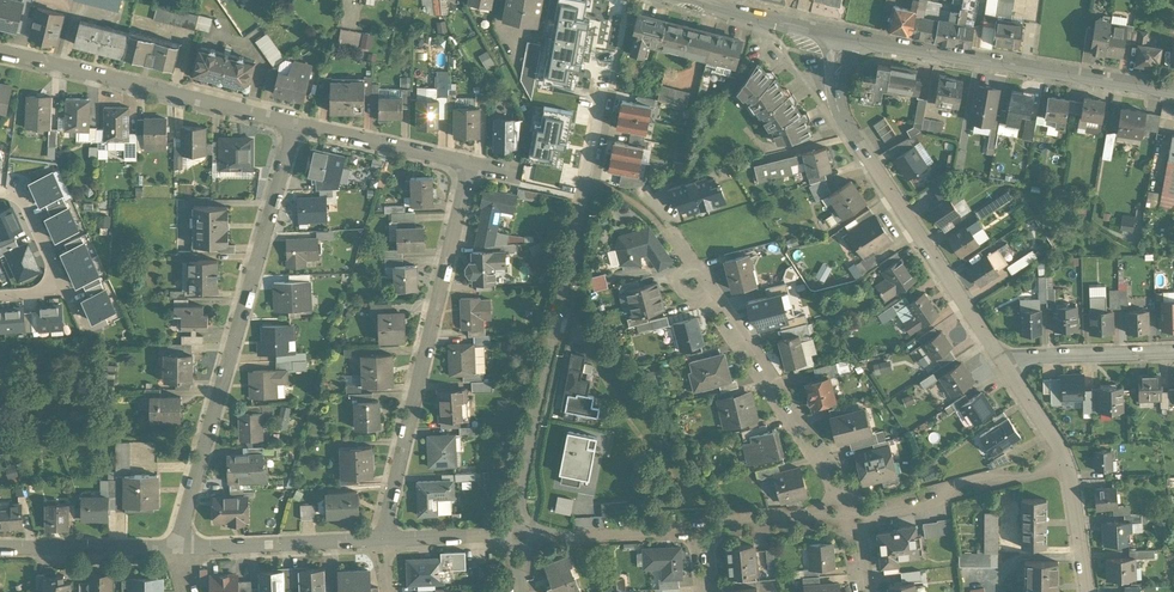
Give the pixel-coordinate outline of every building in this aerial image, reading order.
[(7,0),(0,0),(0,29),(16,33),(17,31),(23,4),(21,3),(7,0)] [(74,1),(118,12),(121,0),(74,0),(74,1)] [(435,14),(442,13),(440,0),(433,0),(435,14)] [(502,16),(538,23),(542,0),(505,0),(502,16)] [(544,82),(571,86),(574,68),(580,69),(589,19),(584,18),(587,0),(558,0),(544,82)] [(916,11),(910,36),(927,39),(931,19),(922,17),(923,15),(926,0),(918,0),(916,11)] [(967,10),(964,25),(974,26),(979,0),(961,0),(960,8),(967,10)] [(971,47),(991,50),(992,44),(996,19),(999,0),(987,0),(982,25),(974,26),(971,47)] [(1014,0),(999,0),(996,19),(1006,21),(1007,16),(1012,15),(1014,0)] [(31,4),(21,2),(21,3),(23,4),(17,31),(31,35),(35,18),(28,16),(31,7),(31,4)] [(482,7),(481,7),(479,14),(488,15),(490,4),(482,3),(482,7)] [(159,6),(155,21),(194,31),(195,29),(209,32),(213,20),(159,6)] [(916,11),(894,6),(888,31),(910,36),(916,11)] [(37,9),(31,7),(28,16),(35,18),(37,9)] [(957,22),(959,12),(954,11),(955,9),(952,8),(949,21),(957,22)] [(971,47),(974,26),(964,25),(967,10),(960,8),(959,12),(957,22),(953,44),(953,45),(971,47)] [(62,15),(37,9),(35,18),(31,35),(30,37),(37,39),(40,43),(44,44),(49,42),(55,43),(62,15)] [(666,24),(637,16),(634,30),(639,31),(637,41),(635,40),(631,54),(644,57),(648,43),(660,46),(666,24)] [(1104,21),(1101,16),(1097,19),(1096,28),(1092,51),(1107,53),(1111,24),(1112,22),(1104,21)] [(938,21),(931,19),(927,39),(934,41),(938,21)] [(1006,21),(996,19),(992,44),(1019,48),(1023,23),(1006,21)] [(949,21),(938,20),(938,21),(934,41),(953,44),(957,22),(949,21)] [(129,33),(81,21),(75,45),(123,57),(123,56),(129,33)] [(713,35),(678,26),(678,27),(666,24),(660,46),(707,59),(713,35)] [(1127,26),(1111,24),(1107,53),(1122,55),(1124,43),(1126,29),(1127,26)] [(1096,28),(1087,27),(1084,49),(1092,51),(1096,28)] [(363,33),(341,29),(340,29),(338,44),(361,48),(363,34),(363,33)] [(1133,30),(1126,29),(1124,43),(1131,44),(1133,30)] [(1141,31),(1134,30),(1131,44),(1138,45),(1141,31)] [(1148,33),(1141,31),(1138,45),(1146,46),(1148,33)] [(180,45),(129,33),(123,56),(174,69),(180,45)] [(279,51),(266,34),(255,42),(267,60),(271,65),(273,68),(274,68),(285,60),(283,57),(279,51)] [(741,42),(713,35),(707,59),(713,60),(733,65),(735,66),(741,42)] [(443,41),(427,38),(426,43),(442,47),(443,41)] [(531,55),(524,58),(529,66),(522,69),(527,77),(520,80),(531,101),(542,44),(533,43),(526,46),(531,55)] [(1146,46),(1138,45),(1135,65),(1154,68),(1155,60),(1159,61),(1161,48),(1146,46)] [(237,58),(216,52),(214,50),(211,49),(209,51),(199,48),(193,73),(202,75),(201,79),(207,80),(208,77),(216,79),(218,82),(221,82),(223,81),(232,83),(231,86),(238,88),(239,85),(243,86),(244,88),(247,89),(249,87),(250,84),(249,82),(254,62),(244,59),(242,57),(239,56),(237,58)] [(733,65),(713,60),(712,63),(713,63),(710,77),(723,80),(725,75),(730,77),(733,65)] [(311,66),(295,62),(292,76),(278,73),(278,74),(276,84),(275,83),(274,86),(275,86),(275,88),(273,94),(289,98),(290,99),(291,100),(293,101),(294,100),(295,100),(296,98),(297,93),(304,95),(308,80),(307,80),(308,78),(309,78),(310,77),(311,74),(310,72),(309,72),(311,66)] [(768,75),(757,64),(738,91),(743,97),(748,97),(751,101),(749,103),(749,104),(750,103),(754,109),(759,110),(762,115),(759,116),(760,117),(764,115),(767,119),(766,124),(770,130),(775,128),(778,133),(776,137),(779,144),(812,136),(806,122),(810,120),(807,112),(801,115),(793,103),(797,101),(795,97),(793,94),(791,95),(787,89),(783,91),(775,80),(778,77),(772,71),(768,75)] [(878,65),(876,79),(861,76),(858,99),(873,101),(873,98),(881,99),(882,88),(887,88),(890,67),(878,65)] [(916,70),(890,66),(890,67),(887,88),(887,90),(895,91),(895,90),(918,93),(920,81),(915,80),(916,70)] [(273,68),(267,72),(264,86),(275,88),(275,86),(274,86),(275,83),(276,84),(278,74),(274,68),(273,68)] [(448,75),(437,75),(437,92),(437,97),(448,97),(448,94),(448,75)] [(372,77),(364,77),(363,82),(365,82),(365,95),(371,95),(372,85),(372,77)] [(963,81),(939,77),(935,102),(959,106),(963,81)] [(331,83),(330,83),(330,93),(330,112),(364,113),(365,95),(365,82),(363,82),(351,82),(351,84),(331,83)] [(6,109),(10,87),(0,85),(0,86),(0,108),(6,109)] [(379,85),(372,85),(371,95),(371,107),(378,107),(379,97),(379,89),(379,85)] [(984,86),(983,87),(977,86),(971,118),(973,122),(990,125),(991,125),(993,114),(997,89),(990,88),(990,87),(984,86)] [(689,94),(661,87),(658,101),(685,108),(689,94)] [(402,90),(379,89),(379,97),(402,97),(402,90)] [(410,90),(402,90),(402,97),(403,97),(403,103),(410,104),(410,91),(410,90)] [(437,92),(410,91),(410,104),(410,106),(417,106),(417,99),(437,100),(437,97),(437,92)] [(1032,93),(1023,91),(1022,92),(1012,91),(1008,112),(1021,114),(1028,116),(1032,93)] [(486,100),(482,93),(475,93),(475,107),(476,107),(479,107),(479,109),(486,109),(486,100)] [(456,94),(448,94),(448,97),(448,118),(455,118),(456,107),(456,94)] [(28,96),(26,128),(49,129),(50,129),(52,97),(28,96)] [(655,100),(637,96),(636,104),(650,106),(650,107),(653,108),(655,100)] [(379,97),(378,107),(378,118),(402,119),(403,103),(403,97),(402,97),(379,97)] [(1069,100),(1048,97),(1046,103),(1043,103),(1041,111),(1045,111),(1044,118),(1056,120),(1055,127),(1064,129),(1066,115),(1069,100)] [(1106,100),(1085,97),(1084,103),(1081,118),(1089,119),(1103,121),(1106,100)] [(927,100),(919,98),(914,122),(922,124),(923,118),(927,100)] [(87,100),(66,99),(65,120),(68,120),(67,132),(89,133),(90,116),(87,116),(87,100)] [(437,100),(417,99),(417,106),(417,128),(438,128),(438,100),(437,100)] [(1076,102),(1069,100),(1066,115),(1074,117),(1076,102)] [(636,104),(622,101),(619,115),(647,120),(650,107),(650,106),(636,104)] [(1084,103),(1076,102),(1074,117),(1081,118),(1084,103)] [(456,107),(455,118),(455,136),(479,137),(479,109),(479,107),(476,107),(475,107),(456,107)] [(572,112),(544,107),(541,125),(535,124),(528,160),(556,165),(559,148),(565,149),(572,112)] [(129,108),(104,108),(104,130),(104,141),(107,142),(124,142),(128,142),(129,142),(129,134),(129,108)] [(1145,111),(1121,108),(1117,133),(1141,137),(1143,129),(1145,113),(1145,111)] [(1000,111),(1000,116),(998,122),(1006,124),(1008,112),(1000,111)] [(1021,114),(1008,112),(1006,124),(1019,126),(1021,114)] [(1160,115),(1145,113),(1143,129),(1157,131),(1160,115)] [(1000,116),(993,114),(991,125),(990,125),(989,128),(997,129),(998,122),(1000,116)] [(647,120),(619,115),(617,129),(631,132),(645,135),(647,120)] [(1036,116),(1035,121),(1035,124),(1055,127),(1056,120),(1044,118),(1036,116)] [(884,118),(873,125),(877,131),(888,124),(884,118)] [(943,122),(923,118),(922,124),(921,131),(941,135),(943,122)] [(1089,119),(1081,118),(1079,131),(1087,132),(1089,119)] [(513,119),(495,119),(495,130),(494,130),(494,131),(495,131),(495,149),(508,149),(508,147),(515,147),(516,139),(516,131),(513,131),(513,121),(513,119)] [(167,120),(144,120),(144,121),(144,135),(144,150),(156,150),(156,144),(167,144),(167,120)] [(1029,120),(1027,134),(1033,135),(1035,124),(1035,121),(1029,120)] [(144,135),(144,121),(136,121),(136,134),(136,135),(144,135)] [(524,121),(513,121),(513,131),(516,131),(516,139),(524,139),(524,121)] [(922,124),(914,122),(913,127),(906,131),(910,137),(921,131),(922,124)] [(888,124),(877,131),(881,137),(891,129),(888,124)] [(50,129),(49,129),(48,147),(57,147),(58,129),(50,129)] [(205,129),(180,129),(180,155),(180,156),(181,156),(205,156),(205,129)] [(891,129),(881,137),(884,142),(895,135),(891,129)] [(104,130),(98,130),(96,130),(96,142),(98,142),(98,150),(107,150),(107,142),(104,141),(104,130)] [(645,135),(631,132),(630,138),(644,141),(645,135)] [(1101,162),(1110,164),(1115,137),(1106,135),(1101,162)] [(236,142),(220,142),(220,162),(220,168),(236,167),(236,172),(251,172),(251,138),(236,139),(236,142)] [(644,141),(630,138),(628,145),(642,148),(642,149),(647,150),(648,141),(644,141)] [(908,139),(889,149),(895,158),(913,146),(908,139)] [(124,142),(107,142),(107,150),(124,150),(124,142)] [(136,149),(128,149),(128,142),(124,142),(124,150),(124,161),(136,161),(136,149)] [(628,145),(614,143),(612,156),(640,162),(642,149),(642,148),(628,145)] [(913,146),(895,158),(908,178),(926,166),(913,146)] [(826,148),(802,154),(802,155),(804,162),(808,176),(809,176),(825,172),(831,170),(826,148)] [(344,157),(311,150),(305,176),(316,178),(338,183),(344,157)] [(958,152),(954,172),(962,174),(965,153),(958,152)] [(802,155),(754,166),(758,182),(792,174),(790,165),(804,162),(802,155)] [(640,162),(612,156),(609,171),(624,174),(636,176),(637,176),(637,175),(640,162)] [(374,157),(371,166),(382,169),(385,160),(374,157)] [(750,160),(737,163),(739,170),(751,167),(750,160)] [(1171,160),(1168,160),(1162,194),(1148,192),(1145,212),(1173,217),(1173,161),(1171,160)] [(1126,167),(1110,164),(1108,178),(1124,181),(1126,167)] [(46,202),(62,195),(52,171),(29,182),(40,205),(46,202)] [(825,172),(809,176),(811,184),(825,180),(827,179),(825,172)] [(636,176),(624,174),(622,187),(626,188),(635,186),(636,176)] [(637,176),(636,176),(635,186),(643,184),(644,177),(637,175),(637,176)] [(705,177),(669,188),(673,202),(678,201),(681,210),(687,208),(688,212),(725,201),(721,187),(717,189),(713,179),(707,181),(705,177)] [(316,178),(317,190),(319,190),(333,190),(337,189),(338,183),(316,178)] [(432,178),(411,179),(411,191),(411,197),(414,196),(415,206),(433,205),(432,178)] [(944,179),(932,186),(936,192),(947,185),(944,179)] [(825,180),(810,186),(817,202),(830,196),(829,195),(832,193),(825,180)] [(832,193),(829,195),(830,196),(838,208),(832,212),(838,222),(866,203),(851,181),(832,193)] [(947,185),(936,192),(939,197),(946,193),(947,194),(951,191),(947,185)] [(516,196),(484,189),(481,206),(483,207),(478,230),(495,234),(501,207),(513,209),(516,196)] [(401,191),(402,207),(405,206),(412,206),(411,197),(411,191),(401,191)] [(958,201),(951,191),(947,194),(953,204),(958,201)] [(946,193),(939,197),(942,201),(930,209),(940,225),(957,215),(959,214),(953,204),(947,194),(946,193)] [(46,202),(49,209),(65,202),(62,195),(46,202)] [(320,197),(297,198),(298,219),(308,219),(308,222),(328,221),(326,197),(320,197)] [(994,200),(975,212),(980,219),(998,207),(994,200)] [(963,211),(958,201),(953,204),(959,214),(963,211)] [(65,202),(49,209),(52,215),(68,208),(65,202)] [(12,233),(22,229),(12,207),(0,213),(0,239),(12,233)] [(959,214),(957,215),(961,221),(973,213),(969,207),(963,211),(959,214)] [(52,215),(46,218),(56,239),(78,229),(68,208),(52,215)] [(227,208),(193,208),(193,247),(208,247),(220,247),(227,247),(227,245),(227,208)] [(870,209),(856,219),(860,225),(874,216),(870,209)] [(391,214),(391,223),(397,223),(408,222),(408,213),(405,213),(391,214)] [(110,217),(100,216),(99,226),(110,227),(110,217)] [(860,225),(850,232),(867,257),(867,258),(873,254),(891,242),(874,216),(860,225)] [(1123,216),(1121,225),(1133,227),(1135,218),(1123,216)] [(977,220),(968,226),(972,233),(981,227),(977,220)] [(389,242),(397,242),(397,228),(397,223),(391,223),(389,223),(389,242)] [(968,226),(949,238),(961,255),(979,244),(972,233),(968,226)] [(409,228),(397,228),(397,242),(398,250),(398,251),(402,251),(424,250),(423,227),(416,227),(409,228)] [(648,229),(618,238),(617,246),(616,249),(621,265),(639,264),(639,256),(647,254),(658,270),(671,262),(648,229)] [(495,234),(478,230),(475,246),(486,246),(493,245),(495,234)] [(333,231),(316,232),(316,239),(317,239),(318,240),(334,240),(333,231)] [(15,240),(12,233),(0,239),(0,247),(15,240)] [(508,236),(495,234),(493,245),(504,245),(507,245),(508,236)] [(81,236),(65,244),(68,251),(85,243),(81,236)] [(316,239),(287,241),(288,268),(302,267),(302,259),(318,259),(318,240),(317,239),(316,239)] [(15,240),(0,247),(0,257),(6,254),(19,248),(15,240)] [(1008,242),(998,249),(1007,262),(1016,256),(1008,242)] [(62,253),(77,286),(83,283),(99,275),(85,243),(68,251),(62,253)] [(19,248),(6,254),(19,281),(40,271),(28,244),(19,248)] [(227,245),(227,247),(220,247),(220,254),(234,254),(234,245),(227,245)] [(617,246),(602,250),(607,268),(621,265),(616,249),(617,246)] [(998,249),(987,255),(997,270),(1008,263),(1007,262),(998,249)] [(485,253),(472,253),(472,263),(473,277),(473,284),(476,284),(495,283),(494,275),(494,267),(505,267),(504,252),(485,253)] [(879,264),(878,265),(882,271),(901,258),(897,252),(879,264)] [(193,254),(183,254),(183,262),(189,262),(189,261),(197,261),(197,254),(193,254)] [(873,254),(867,258),(867,257),(861,261),(868,272),(878,265),(879,264),(873,254)] [(1028,254),(1007,267),(1012,274),(1032,261),(1028,254)] [(987,255),(969,267),(980,285),(999,273),(997,270),(987,255)] [(748,256),(725,262),(733,290),(752,285),(749,273),(752,272),(748,256)] [(403,258),(385,258),(385,267),(395,267),(403,267),(403,258)] [(882,271),(887,278),(898,293),(916,280),(901,258),(882,271)] [(197,261),(189,261),(189,292),(218,292),(218,261),(197,261)] [(814,276),(823,281),(831,266),(821,261),(814,276)] [(868,272),(861,261),(857,264),(865,274),(868,272)] [(403,267),(395,267),(396,291),(416,290),(415,266),(403,267)] [(505,267),(494,267),(494,275),(505,275),(505,267)] [(752,272),(749,273),(752,285),(758,283),(755,271),(752,272)] [(589,276),(592,290),(606,287),(603,273),(589,276)] [(310,274),(289,275),(290,283),(310,282),(310,274)] [(99,275),(83,283),(86,289),(102,282),(99,275)] [(887,278),(876,286),(887,301),(898,293),(887,278)] [(637,280),(617,286),(619,294),(626,292),(625,291),(639,287),(637,280)] [(102,282),(86,289),(89,297),(106,289),(102,282)] [(290,283),(274,284),(275,312),(311,310),(310,282),(290,283)] [(639,287),(625,291),(626,292),(629,305),(660,297),(657,283),(639,287)] [(786,284),(765,290),(767,297),(780,294),(780,295),(788,293),(786,284)] [(116,312),(106,289),(89,297),(83,300),(93,322),(116,312)] [(1039,303),(1047,303),(1046,290),(1039,290),(1039,303)] [(1054,290),(1046,290),(1047,303),(1047,308),(1054,308),(1054,307),(1055,307),(1054,290)] [(909,303),(907,304),(915,315),(912,317),(913,318),(904,324),(911,334),(939,315),(924,293),(909,303)] [(748,303),(752,317),(756,316),(759,328),(779,322),(795,318),(791,305),(783,307),(780,295),(780,294),(767,297),(748,303)] [(1127,295),(1119,296),(1119,309),(1128,309),(1127,295)] [(1119,296),(1111,296),(1111,310),(1119,309),(1119,296)] [(660,297),(629,305),(632,319),(633,319),(647,315),(664,311),(660,297)] [(905,297),(878,315),(884,323),(899,313),(897,311),(907,304),(909,303),(905,297)] [(479,299),(463,300),(463,312),(461,312),(462,330),(468,330),(481,330),(481,329),(480,316),(491,316),(490,301),(479,301),(479,299)] [(1162,302),(1162,331),(1173,331),(1173,301),(1162,302)] [(61,305),(38,307),(40,331),(63,329),(61,305)] [(25,330),(24,313),(23,306),(0,308),(0,331),(25,330)] [(188,306),(175,306),(174,315),(181,315),(181,327),(207,327),(207,315),(203,315),(203,306),(188,306)] [(389,306),(372,307),(372,316),(380,316),(380,315),(390,314),(389,306)] [(1055,307),(1054,307),(1054,308),(1055,333),(1065,332),(1065,330),(1076,330),(1076,307),(1055,307)] [(1039,310),(1020,310),(1021,335),(1040,334),(1039,310)] [(25,330),(25,332),(32,332),(30,312),(24,313),(25,330)] [(30,312),(32,332),(40,331),(38,312),(30,312)] [(1112,312),(1090,313),(1091,334),(1113,333),(1112,312)] [(1148,312),(1130,312),(1130,322),(1127,322),(1127,333),(1149,332),(1148,312)] [(390,314),(380,315),(380,316),(380,332),(386,332),(386,340),(403,340),(403,320),(401,320),(401,314),(390,314)] [(647,315),(633,319),(632,319),(627,320),(629,327),(648,322),(647,315)] [(779,322),(781,330),(807,323),(805,315),(795,318),(779,322)] [(667,317),(650,322),(652,330),(669,326),(667,317)] [(697,318),(673,324),(680,350),(704,344),(697,318)] [(807,323),(781,330),(783,339),(799,335),(810,332),(807,323)] [(293,326),(262,327),(263,345),(259,345),(259,355),(276,354),(289,354),(289,353),(289,338),(294,337),(293,326)] [(481,330),(468,330),(468,337),(473,337),(485,336),(484,328),(481,329),(481,330)] [(930,330),(918,338),(922,344),(934,336),(930,330)] [(783,339),(778,340),(785,368),(806,363),(801,342),(812,339),(810,332),(799,335),(783,339)] [(922,344),(922,345),(928,354),(930,352),(935,360),(936,360),(949,350),(952,348),(941,332),(934,336),(922,344)] [(203,336),(181,336),(181,344),(191,344),(203,344),(203,336)] [(485,336),(473,337),(474,345),(473,345),(473,347),(484,347),(490,346),(489,336),(485,336)] [(473,345),(449,346),(450,376),(463,376),(475,375),(475,374),(473,347),(473,345)] [(484,347),(473,347),(475,374),(483,374),(485,374),(484,347)] [(358,349),(344,349),(344,357),(359,357),(358,349)] [(949,350),(936,360),(941,367),(955,358),(949,350)] [(306,352),(289,353),(289,354),(276,354),(276,362),(306,361),(306,352)] [(930,352),(928,354),(925,356),(930,363),(935,360),(930,352)] [(191,354),(164,354),(164,382),(172,382),(175,382),(189,382),(191,382),(191,354)] [(391,355),(362,356),(363,375),(363,377),(366,376),(366,386),(363,386),(363,387),(392,386),(391,355)] [(569,369),(582,371),(585,357),(572,355),(569,368),(569,369)] [(722,355),(690,363),(693,373),(689,374),(694,391),(719,385),(731,382),(728,370),(726,371),(722,355)] [(888,360),(872,363),(874,373),(890,370),(888,360)] [(306,361),(276,362),(276,371),(287,370),(307,370),(306,361)] [(832,363),(813,368),(816,381),(828,378),(829,378),(835,377),(832,363)] [(962,363),(941,377),(952,394),(973,381),(962,363)] [(567,398),(563,419),(575,421),(577,414),(598,418),(600,408),(592,407),(594,397),(587,396),(590,382),(580,380),(582,371),(569,369),(563,397),(567,398)] [(276,371),(253,372),(253,388),(251,388),(252,399),(275,398),(274,384),(284,383),(285,383),(288,383),(287,370),(276,371)] [(483,374),(475,374),(475,375),(463,376),(463,383),(471,383),(483,382),(483,374)] [(363,377),(363,375),(358,375),(358,386),(361,386),(361,387),(363,387),(363,386),(366,386),(366,376),(363,377)] [(933,375),(919,384),(923,390),(928,386),(937,381),(933,375)] [(1083,376),(1061,377),(1061,379),(1061,399),(1084,399),(1084,391),(1083,376)] [(1160,376),(1139,377),(1139,401),(1160,401),(1160,398),(1160,393),(1160,376)] [(816,381),(806,383),(810,396),(808,399),(809,404),(812,406),(812,407),(835,401),(830,383),(829,378),(828,378),(816,381)] [(1061,379),(1050,379),(1051,404),(1062,403),(1061,399),(1061,379)] [(841,380),(830,383),(835,401),(845,398),(841,380)] [(731,382),(719,385),(721,392),(736,388),(734,381),(731,382)] [(189,382),(175,382),(175,390),(189,390),(189,382)] [(483,382),(471,383),(472,393),(492,392),(492,382),(483,382)] [(284,383),(274,384),(275,398),(285,397),(284,383)] [(1110,385),(1101,385),(1101,389),(1099,389),(1100,413),(1123,412),(1122,388),(1110,389),(1110,385)] [(358,386),(346,387),(346,395),(348,395),(358,394),(361,394),(361,387),(361,386),(358,386)] [(928,386),(923,390),(928,397),(933,394),(928,386)] [(1099,389),(1091,389),(1091,391),(1092,413),(1100,413),(1099,389)] [(160,390),(145,390),(145,397),(150,397),(150,398),(160,398),(160,390)] [(455,391),(455,390),(438,391),(440,421),(441,422),(451,421),(451,422),(460,421),(462,421),(461,403),(466,402),(465,391),(455,391)] [(969,401),(960,407),(965,415),(967,413),(974,422),(971,424),(972,425),(993,410),(982,393),(969,401)] [(1168,393),(1160,393),(1160,398),(1160,401),(1160,409),(1168,409),(1168,404),(1168,393)] [(358,394),(348,395),(349,404),(355,404),(355,403),(358,403),(358,394)] [(965,394),(951,404),(955,410),(960,407),(969,401),(965,394)] [(750,395),(733,399),(733,397),(717,401),(721,414),(726,413),(730,427),(756,420),(750,395)] [(160,398),(150,398),(150,417),(160,416),(160,420),(180,420),(180,406),(178,406),(178,398),(160,398)] [(379,402),(358,403),(359,429),(380,428),(379,402)] [(280,405),(276,427),(286,428),(290,407),(280,405)] [(256,406),(239,406),(240,414),(257,413),(256,406)] [(842,406),(829,410),(831,418),(844,414),(842,406)] [(844,414),(831,418),(837,443),(857,438),(869,435),(869,434),(863,410),(844,414)] [(1003,412),(993,419),(997,425),(1007,418),(1003,412)] [(240,414),(239,414),(240,441),(262,440),(261,413),(257,413),(240,414)] [(1007,418),(997,425),(980,436),(993,456),(1020,438),(1007,418)] [(460,421),(451,422),(451,421),(441,422),(441,429),(459,428),(460,428),(460,421)] [(766,425),(741,432),(743,439),(749,437),(749,436),(768,431),(766,425)] [(460,428),(459,428),(459,437),(477,436),(477,428),(460,428)] [(768,431),(749,436),(749,437),(751,442),(742,445),(745,456),(749,455),(752,464),(782,456),(775,430),(768,431)] [(882,431),(869,434),(869,435),(857,438),(859,448),(872,444),(885,441),(882,431)] [(597,438),(567,432),(559,474),(563,475),(561,484),(579,487),(581,479),(588,480),(597,438)] [(454,436),(428,437),(429,468),(456,467),(454,436)] [(357,440),(339,440),(339,448),(357,447),(358,447),(357,440)] [(885,441),(872,444),(874,452),(889,448),(888,440),(885,441)] [(130,442),(115,442),(116,476),(125,476),(129,475),(129,466),(130,466),(130,442)] [(277,447),(248,448),(249,455),(263,455),(263,456),(265,456),(265,457),(277,456),(277,447)] [(357,447),(339,448),(339,449),(344,449),(345,463),(373,462),(372,454),(371,447),(358,447),(357,447)] [(887,449),(889,448),(874,452),(855,457),(857,457),(860,468),(858,469),(859,470),(893,461),(889,460),(887,449)] [(1112,462),(1111,451),(1095,451),(1096,471),(1109,471),(1109,462),(1112,462)] [(1005,454),(990,462),(994,468),(1008,460),(1005,454)] [(249,455),(227,456),(228,482),(240,482),(240,477),(252,476),(252,480),(264,479),(263,456),(263,455),(249,455)] [(881,479),(896,475),(893,475),(890,463),(893,462),(893,461),(859,470),(859,471),(860,471),(863,482),(862,484),(881,479)] [(373,462),(345,463),(346,478),(346,479),(359,478),(372,477),(372,470),(373,470),(373,462)] [(778,465),(755,471),(757,480),(774,476),(774,475),(780,473),(778,465)] [(780,473),(774,475),(774,476),(777,486),(776,486),(777,488),(781,503),(795,499),(794,495),(806,492),(799,468),(780,473)] [(932,470),(922,475),(924,481),(935,477),(932,470)] [(476,473),(455,474),(455,482),(476,481),(476,473)] [(129,475),(125,476),(124,507),(126,507),(158,507),(158,475),(129,475)] [(898,482),(896,475),(881,479),(883,486),(898,482)] [(125,476),(116,476),(115,498),(116,512),(126,512),(126,507),(124,507),(125,476)] [(115,481),(107,481),(107,498),(108,498),(115,498),(115,481)] [(451,482),(417,483),(419,516),(437,515),(437,514),(436,499),(451,498),(451,482)] [(1116,488),(1094,490),(1096,509),(1113,508),(1117,507),(1116,488)] [(358,492),(327,494),(328,517),(359,516),(358,492)] [(555,501),(553,510),(569,513),(572,497),(556,494),(555,501)] [(29,513),(25,497),(18,497),(19,505),(20,511),(21,511),(22,513),(29,513)] [(230,498),(214,498),(215,522),(228,521),(229,525),(245,525),(244,497),(230,498)] [(107,498),(82,498),(82,519),(108,519),(108,512),(108,498),(107,498)] [(451,498),(436,499),(437,514),(451,514),(451,498)] [(1043,500),(1021,499),(1021,547),(1043,547),(1043,527),(1045,527),(1045,520),(1043,520),(1043,500)] [(607,514),(627,513),(627,503),(607,505),(607,514)] [(0,506),(0,529),(23,527),(22,513),(21,511),(20,511),(19,505),(0,506)] [(315,505),(301,506),(301,520),(308,520),(316,519),(315,505)] [(68,506),(46,506),(46,528),(68,528),(68,521),(68,506)] [(1129,506),(1117,507),(1113,508),(1113,515),(1124,515),(1130,515),(1129,506)] [(997,513),(984,513),(984,553),(997,554),(997,513)] [(1130,515),(1124,515),(1124,522),(1130,522),(1130,523),(1142,523),(1141,514),(1130,515)] [(952,519),(937,522),(937,521),(923,524),(925,538),(940,535),(940,537),(954,533),(952,519)] [(1124,522),(1103,523),(1104,545),(1127,544),(1126,533),(1130,533),(1130,523),(1130,522),(1124,522)] [(915,526),(898,528),(898,531),(877,533),(881,567),(883,566),(898,565),(898,561),(901,561),(900,554),(918,553),(917,546),(921,545),(920,541),(917,541),(915,526)] [(832,544),(809,545),(810,570),(818,570),(834,569),(832,544)] [(753,546),(726,547),(728,576),(746,574),(746,572),(755,571),(753,546)] [(680,549),(644,551),(644,569),(665,568),(666,580),(681,579),(680,549)] [(773,549),(766,550),(767,564),(768,569),(776,568),(773,549)] [(1155,550),(1138,550),(1138,561),(1155,560),(1155,550)] [(464,551),(441,552),(441,560),(442,560),(442,570),(465,569),(464,551)] [(629,551),(619,551),(619,568),(630,567),(629,551)] [(984,553),(959,553),(958,563),(959,567),(997,567),(997,554),(984,553)] [(568,581),(564,570),(572,567),(568,555),(543,565),(551,585),(547,587),(549,591),(572,591),(579,589),(575,578),(568,581)] [(441,560),(408,561),(409,584),(417,584),(424,583),(424,582),(429,582),(429,583),(430,583),(443,582),(442,570),(442,560),(441,560)] [(1136,561),(1105,562),(1105,582),(1136,580),(1136,561)] [(1028,562),(1028,584),(1024,584),(1024,591),(1056,591),(1057,563),(1028,562)] [(898,565),(883,566),(884,574),(899,572),(898,565)] [(306,570),(306,571),(299,571),(299,587),(300,591),(326,591),(325,569),(306,570)] [(357,570),(357,571),(355,571),(356,591),(370,591),(370,588),(369,580),(368,580),(367,570),(365,570),(357,570)] [(920,570),(901,572),(902,581),(921,579),(920,570)] [(260,572),(261,588),(261,591),(284,591),(284,587),(283,572),(283,571),(260,572)] [(299,571),(291,572),(292,587),(299,587),(299,571)] [(339,571),(340,591),(356,591),(355,571),(339,571)] [(291,572),(283,572),(284,587),(292,587),(291,572)] [(44,575),(36,575),(36,589),(43,589),(43,578),(44,578),(44,575)] [(59,578),(44,578),(43,578),(43,589),(43,591),(71,591),(71,581),(63,581),(63,575),(59,575),(59,578)] [(90,575),(90,582),(87,582),(87,589),(90,589),(90,591),(111,591),(111,575),(90,575)] [(211,577),(211,591),(238,591),(238,582),(237,576),(211,577)] [(804,577),(803,577),(803,589),(806,588),(806,587),(819,586),(819,576),(804,577)] [(129,580),(129,581),(129,588),(129,591),(162,591),(162,580),(129,580)] [(238,582),(238,591),(251,591),(251,589),(251,581),(238,582)] [(87,582),(79,582),(79,591),(90,591),(90,589),(87,589),(87,582)] [(424,583),(417,584),(417,591),(430,590),(430,585),(430,583),(429,583),(429,582),(424,582),(424,583)] [(889,586),(889,591),(915,591),(914,583),(889,586)]
